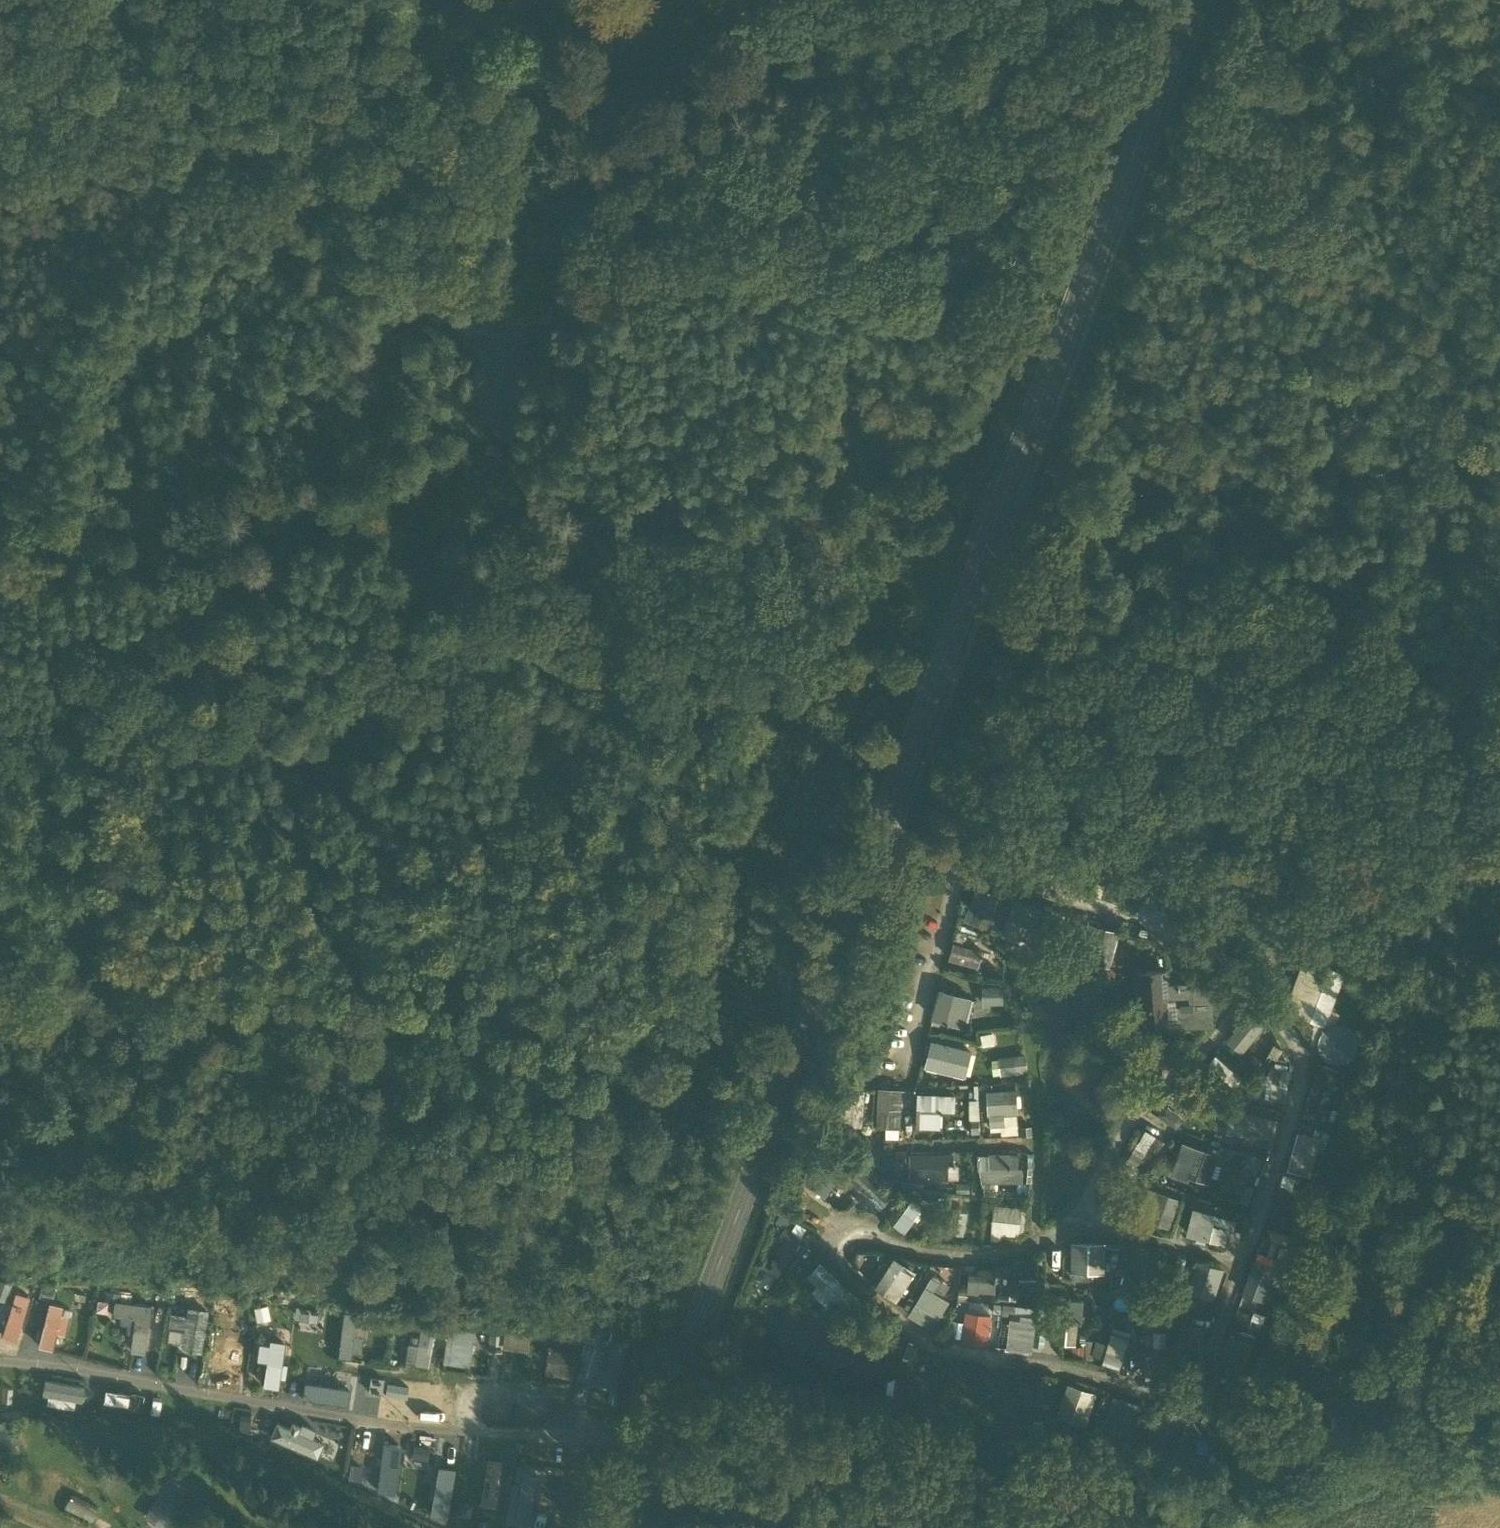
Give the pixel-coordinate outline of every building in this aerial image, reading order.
[(986,930),(1001,894),(977,883),(961,919),(986,930)] [(926,896),(916,893),(912,909),(921,911),(926,896)] [(1001,934),(1029,943),(1042,906),(1014,897),(1001,934)] [(1113,965),(1118,927),(1088,923),(1083,961),(1113,965)] [(948,958),(977,968),(982,950),(953,941),(948,958)] [(1330,970),(1311,963),(1298,1000),(1316,1006),(1330,970)] [(1166,971),(1138,973),(1140,1001),(1141,1001),(1143,1025),(1150,1025),(1150,1028),(1169,1027),(1167,985),(1166,971)] [(1362,981),(1348,1019),(1365,1026),(1379,987),(1362,981)] [(1211,982),(1167,985),(1169,1027),(1213,1025),(1211,982)] [(983,1003),(1003,1001),(1002,984),(982,985),(983,1003)] [(936,989),(931,1021),(967,1026),(971,994),(936,989)] [(1249,1005),(1226,1040),(1245,1052),(1267,1017),(1249,1005)] [(923,1065),(964,1075),(972,1047),(930,1037),(923,1065)] [(999,1074),(1027,1073),(1026,1053),(998,1054),(999,1074)] [(1288,1084),(1290,1067),(1268,1064),(1264,1096),(1276,1098),(1278,1083),(1288,1084)] [(875,1132),(901,1133),(902,1086),(877,1085),(875,1132)] [(986,1088),(987,1132),(1019,1131),(1017,1087),(986,1088)] [(955,1109),(955,1091),(917,1091),(917,1108),(955,1109)] [(1172,1095),(1158,1112),(1176,1127),(1190,1111),(1172,1095)] [(1231,1106),(1226,1128),(1271,1139),(1276,1117),(1231,1106)] [(918,1126),(942,1127),(943,1111),(919,1109),(918,1126)] [(1209,1184),(1219,1152),(1181,1140),(1171,1172),(1209,1184)] [(801,1181),(827,1195),(844,1163),(817,1150),(801,1181)] [(844,1187),(860,1201),(876,1182),(860,1168),(844,1187)] [(911,1196),(893,1224),(906,1232),(924,1204),(911,1196)] [(991,1204),(990,1239),(1002,1239),(1002,1233),(1021,1234),(1022,1205),(991,1204)] [(1185,1233),(1231,1244),(1238,1217),(1192,1206),(1185,1233)] [(783,1226),(764,1274),(780,1280),(799,1232),(783,1226)] [(1106,1272),(1106,1241),(1071,1241),(1070,1272),(1106,1272)] [(1267,1302),(1285,1253),(1260,1244),(1242,1292),(1267,1302)] [(890,1257),(878,1290),(901,1299),(913,1265),(890,1257)] [(1045,1258),(1019,1257),(1018,1296),(1043,1297),(1045,1258)] [(1183,1296),(1211,1305),(1223,1266),(1195,1258),(1183,1296)] [(819,1259),(805,1274),(816,1284),(809,1291),(828,1308),(848,1286),(819,1259)] [(967,1269),(967,1292),(995,1292),(995,1269),(967,1269)] [(931,1274),(908,1314),(933,1328),(950,1299),(933,1290),(940,1278),(931,1274)] [(3,1301),(11,1283),(0,1279),(0,1299),(3,1301)] [(190,1304),(205,1309),(209,1297),(194,1292),(190,1304)] [(19,1339),(31,1297),(15,1293),(4,1335),(19,1339)] [(1056,1298),(1056,1343),(1079,1343),(1079,1298),(1056,1298)] [(218,1299),(215,1312),(231,1315),(234,1302),(218,1299)] [(66,1307),(49,1303),(40,1347),(56,1350),(66,1307)] [(153,1307),(117,1303),(115,1316),(136,1319),(132,1352),(147,1354),(153,1307)] [(256,1320),(269,1318),(266,1305),(253,1307),(256,1320)] [(295,1305),(293,1318),(316,1322),(318,1308),(295,1305)] [(996,1321),(995,1348),(1034,1349),(1035,1306),(1011,1305),(1010,1322),(996,1321)] [(204,1352),(210,1310),(191,1308),(191,1313),(172,1311),(169,1339),(186,1341),(185,1350),(204,1352)] [(987,1344),(992,1313),(965,1309),(960,1340),(987,1344)] [(346,1314),(341,1356),(353,1357),(358,1315),(346,1314)] [(1244,1363),(1259,1323),(1238,1316),(1224,1355),(1244,1363)] [(331,1353),(333,1327),(312,1325),(310,1351),(331,1353)] [(407,1361),(434,1364),(437,1327),(410,1325),(407,1361)] [(1112,1325),(1102,1361),(1120,1366),(1131,1330),(1112,1325)] [(445,1363),(471,1367),(476,1333),(450,1329),(445,1363)] [(213,1372),(239,1377),(245,1342),(227,1339),(224,1355),(216,1353),(213,1372)] [(1094,1339),(1091,1354),(1102,1356),(1105,1341),(1094,1339)] [(280,1389),(286,1344),(272,1342),(266,1387),(280,1389)] [(551,1344),(548,1371),(575,1375),(579,1347),(551,1344)] [(382,1392),(383,1378),(369,1376),(368,1390),(382,1392)] [(44,1381),(43,1407),(73,1408),(74,1382),(44,1381)] [(384,1407),(406,1406),(405,1382),(383,1383),(384,1407)] [(1085,1426),(1095,1391),(1066,1383),(1056,1418),(1085,1426)] [(356,1393),(310,1384),(307,1398),(353,1407),(356,1393)] [(104,1391),(103,1404),(127,1405),(128,1392),(104,1391)] [(1107,1419),(1133,1428),(1141,1407),(1114,1397),(1107,1419)] [(21,1443),(11,1420),(0,1425),(0,1452),(21,1443)] [(321,1457),(326,1448),(279,1422),(274,1431),(321,1457)] [(371,1494),(403,1499),(408,1463),(394,1460),(391,1474),(374,1472),(371,1494)] [(499,1507),(501,1460),(484,1460),(483,1507),(499,1507)] [(515,1521),(530,1523),(535,1477),(520,1476),(515,1521)] [(161,1527),(169,1527),(187,1487),(165,1477),(145,1521),(161,1527)]
